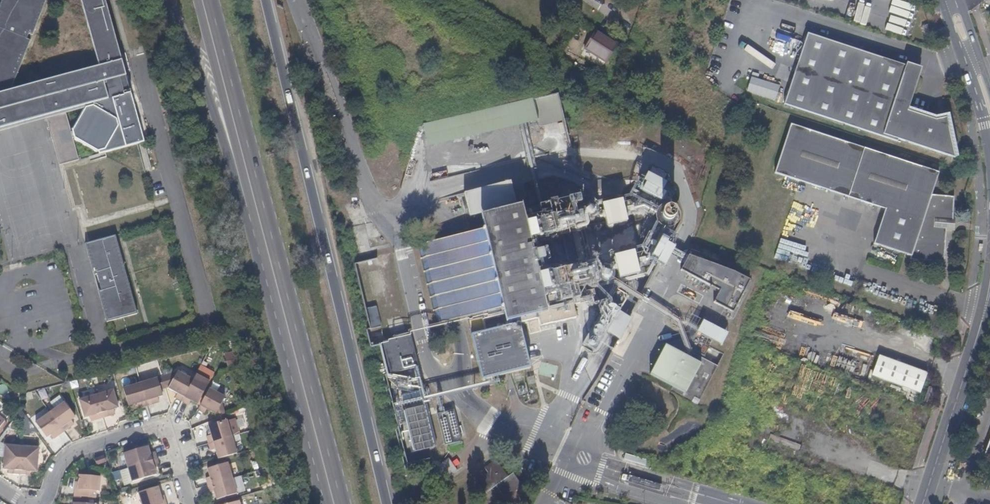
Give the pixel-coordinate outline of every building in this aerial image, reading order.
[(141,111),(132,78),(125,52),(116,20),(111,0),(81,0),(91,38),(98,62),(80,67),(41,77),(15,85),(23,63),(40,18),(47,0),(4,0),(1,8),(0,9),(0,131),(5,129),(46,118),(52,143),(58,165),(70,162),(97,155),(125,147),(149,141),(141,111)] [(607,65),(620,45),(598,31),(585,52),(607,65)] [(954,158),(946,117),(936,119),(906,109),(919,70),(808,32),(784,103),(897,141),(898,140),(954,158)] [(426,148),(538,126),(538,127),(563,122),(558,97),(421,124),(426,148)] [(948,222),(954,222),(955,197),(932,195),(939,173),(791,124),(775,172),(885,209),(874,244),(911,257),(911,261),(946,263),(947,231),(948,222)] [(655,211),(671,175),(651,167),(635,202),(655,211)] [(539,193),(537,184),(531,185),(522,188),(509,190),(511,200),(522,197),(539,193)] [(603,230),(625,228),(623,205),(601,207),(603,230)] [(592,302),(587,283),(627,274),(622,255),(612,258),(611,250),(620,248),(617,230),(576,239),(576,234),(552,241),(532,245),(527,223),(528,221),(527,219),(521,220),(519,210),(510,213),(512,222),(478,230),(451,237),(419,244),(425,268),(431,294),(438,324),(466,318),(470,342),(477,372),(479,382),(502,377),(529,370),(523,342),(519,324),(536,320),(538,328),(574,320),(571,307),(592,302)] [(135,304),(129,280),(122,255),(117,234),(84,243),(89,260),(97,291),(105,321),(137,311),(135,304)] [(650,265),(665,272),(674,252),(659,245),(650,265)] [(740,293),(746,281),(729,273),(722,269),(709,265),(694,260),(685,256),(678,271),(694,280),(717,291),(711,303),(730,314),(740,293)] [(387,286),(380,259),(354,266),(363,300),(374,297),(372,290),(387,286)] [(621,335),(636,303),(620,296),(621,295),(611,290),(585,347),(597,353),(608,330),(621,335)] [(375,305),(363,308),(369,330),(381,327),(375,305)] [(720,345),(726,335),(701,322),(695,334),(720,345)] [(433,450),(410,338),(378,345),(403,466),(431,461),(429,451),(433,450)] [(685,395),(700,365),(665,346),(649,376),(685,395)] [(920,393),(927,374),(912,368),(889,360),(879,356),(872,375),(893,383),(920,393)] [(168,390),(178,372),(162,377),(165,390),(168,390)] [(182,402),(193,381),(178,372),(168,390),(177,394),(175,399),(182,402)] [(200,402),(204,393),(210,383),(207,381),(196,376),(193,381),(182,402),(188,406),(191,401),(198,405),(200,402)] [(165,390),(162,377),(157,379),(161,391),(165,390)] [(159,403),(157,398),(162,397),(161,391),(157,379),(140,385),(147,407),(159,403)] [(147,407),(140,385),(123,389),(128,408),(133,406),(135,411),(147,407)] [(119,408),(113,390),(96,396),(103,419),(115,415),(113,410),(119,408)] [(219,404),(223,397),(209,390),(207,394),(200,406),(197,412),(204,416),(206,411),(213,415),(219,404)] [(200,406),(207,394),(204,393),(200,402),(198,405),(200,406)] [(60,395),(29,418),(34,424),(65,402),(60,395)] [(103,419),(96,396),(79,401),(84,419),(89,418),(91,422),(103,419)] [(71,422),(75,419),(64,403),(50,414),(64,433),(74,426),(71,422)] [(219,418),(234,412),(219,404),(213,415),(219,418)] [(64,433),(50,414),(36,424),(47,440),(51,436),(54,441),(64,433)] [(441,417),(443,436),(449,435),(450,443),(458,442),(456,416),(441,417)] [(232,438),(228,421),(209,427),(212,437),(207,438),(209,445),(232,438)] [(237,454),(232,438),(209,445),(211,452),(216,450),(219,460),(237,454)] [(19,474),(22,447),(5,446),(3,469),(13,470),(13,474),(19,474)] [(158,459),(156,452),(151,453),(149,446),(125,453),(129,468),(158,459)] [(37,472),(39,449),(22,447),(19,474),(27,475),(27,471),(37,472)] [(107,461),(105,455),(96,458),(98,464),(107,461)] [(157,475),(155,468),(160,467),(158,459),(129,468),(133,482),(157,475)] [(233,479),(229,464),(208,470),(211,479),(206,480),(208,486),(221,482),(233,479)] [(485,492),(489,502),(521,491),(516,476),(506,480),(500,464),(484,469),(488,479),(478,482),(481,493),(485,492)] [(98,498),(100,477),(78,475),(76,496),(98,498)] [(237,495),(236,488),(233,479),(221,482),(208,486),(210,493),(215,491),(217,501),(227,498),(237,495)] [(162,497),(159,487),(154,489),(138,493),(140,499),(142,503),(168,503),(167,503),(164,503),(162,497)]
